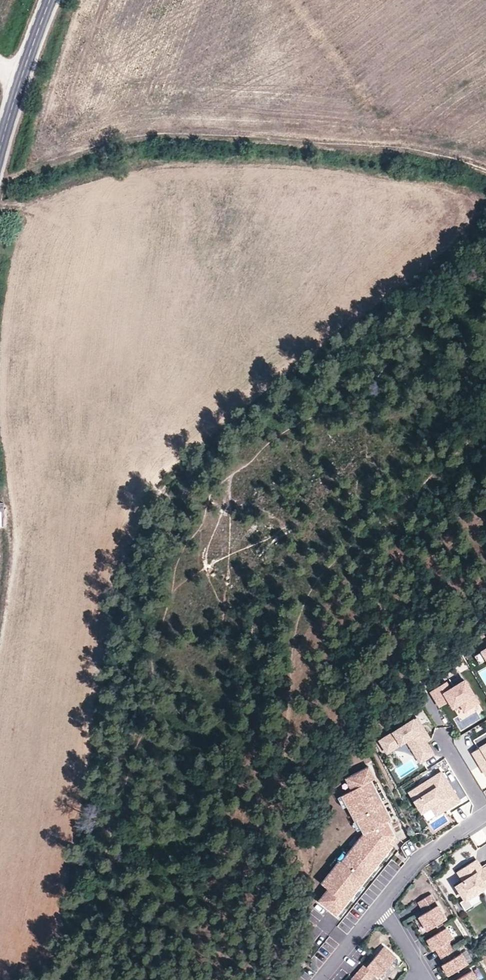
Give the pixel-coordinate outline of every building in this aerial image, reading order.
[(474,655),(479,663),(485,658),(485,648),(474,655)] [(445,682),(431,691),(435,698),(438,697),(443,705),(450,701),(453,707),(460,703),(465,710),(478,702),(465,681),(450,690),(445,682)] [(388,736),(380,740),(387,752),(395,747),(394,746),(400,742),(401,743),(408,739),(416,752),(415,753),(421,762),(433,754),(428,745),(427,746),(424,742),(430,739),(423,729),(420,731),(417,727),(421,725),(416,718),(394,732),(394,733),(388,737),(388,736)] [(473,752),(485,774),(485,732),(474,740),(479,749),(473,752)] [(375,779),(369,767),(347,779),(353,790),(343,795),(356,821),(357,820),(364,833),(341,861),(340,860),(322,883),(328,888),(319,900),(337,915),(398,838),(394,835),(387,821),(391,819),(371,781),(375,779)] [(461,802),(442,771),(408,793),(422,815),(432,809),(437,817),(461,802)] [(457,871),(462,880),(455,884),(463,899),(465,898),(484,887),(485,890),(485,868),(481,870),(476,860),(457,871)] [(436,903),(431,895),(418,903),(423,911),(436,903)] [(470,906),(465,898),(463,899),(459,902),(463,910),(470,906)] [(436,903),(423,911),(425,914),(438,906),(436,903)] [(446,919),(438,906),(425,914),(419,917),(428,931),(446,919)] [(444,927),(436,932),(438,935),(446,930),(444,927)] [(436,951),(440,958),(453,950),(449,943),(453,941),(447,930),(446,930),(438,935),(428,941),(434,952),(436,951)] [(396,958),(383,947),(373,958),(367,966),(376,973),(380,976),(396,958)] [(453,950),(440,958),(444,965),(443,966),(449,977),(468,966),(462,955),(458,957),(453,950)] [(376,973),(367,966),(373,958),(371,956),(362,966),(373,976),(376,973)] [(362,966),(357,972),(367,979),(370,979),(373,976),(362,966)] [(357,972),(353,977),(356,979),(367,979),(357,972)] [(472,972),(459,979),(477,979),(472,972)]
